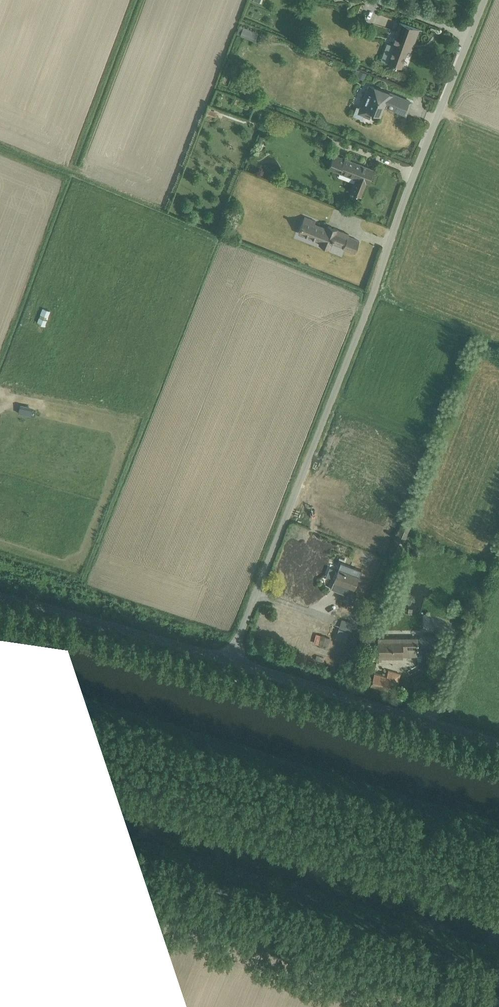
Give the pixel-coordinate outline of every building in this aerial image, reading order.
[(423,30),(403,23),(389,63),(409,70),(423,30)] [(374,84),(364,107),(383,116),(387,105),(407,114),(413,101),(374,84)] [(374,169),(339,155),(333,170),(355,179),(350,192),(362,197),(374,169)] [(349,239),(302,223),(299,234),(345,250),(349,239)] [(33,305),(28,320),(35,323),(41,308),(33,305)] [(52,311),(42,308),(37,320),(47,324),(52,311)] [(364,570),(344,563),(334,589),(354,597),(364,570)] [(419,646),(419,631),(380,630),(380,657),(426,658),(426,647),(419,646)] [(391,690),(397,674),(373,666),(368,683),(391,690)]
